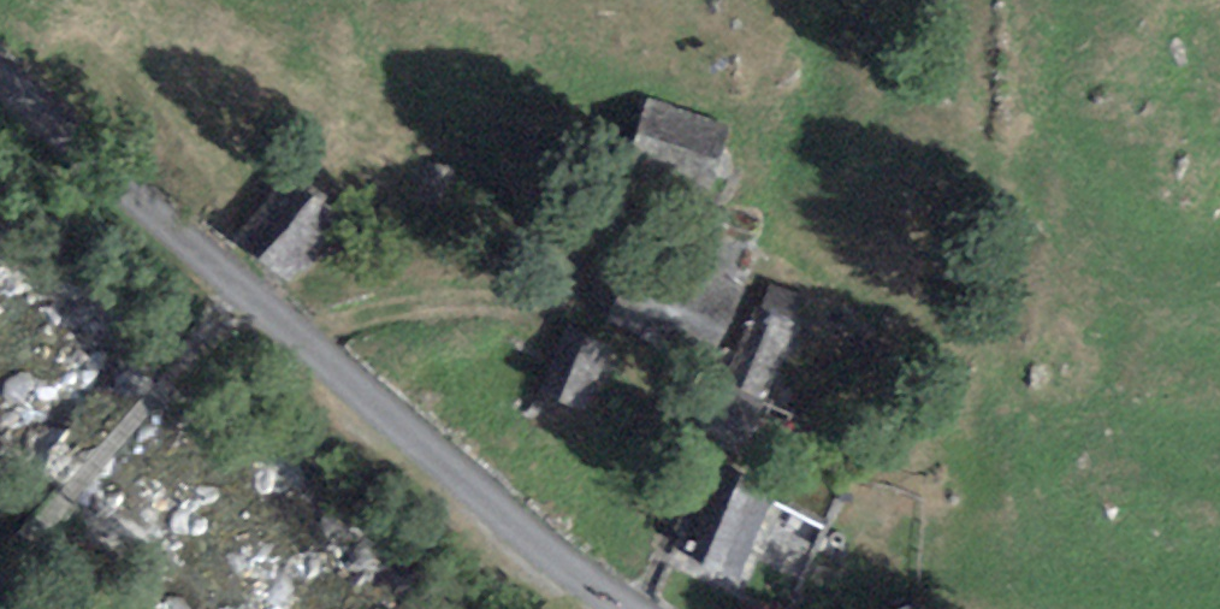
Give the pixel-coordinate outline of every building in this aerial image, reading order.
[(730,123),(650,98),(629,163),(710,188),(730,123)] [(288,179),(238,239),(289,282),(339,222),(288,179)] [(645,231),(605,314),(706,362),(746,280),(645,231)] [(724,381),(766,401),(806,320),(764,300),(724,381)] [(567,334),(540,395),(580,412),(606,351),(567,334)] [(760,421),(721,404),(707,435),(747,453),(760,421)] [(770,502),(722,481),(689,555),(738,576),(770,502)]
